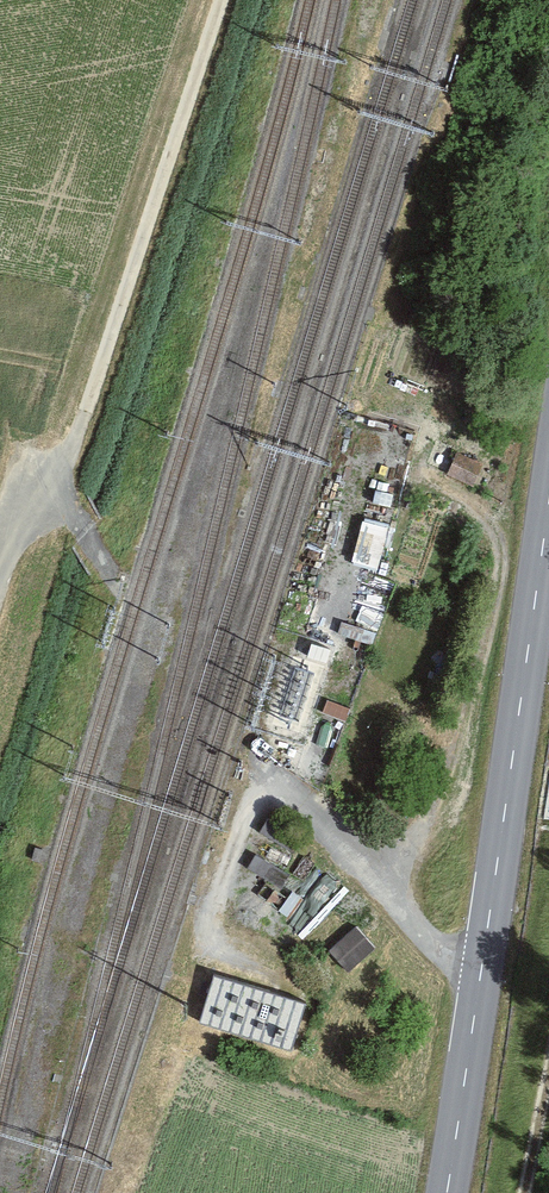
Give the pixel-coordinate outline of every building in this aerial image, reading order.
[(388,528),(369,522),(356,561),(376,567),(388,528)] [(352,969),(378,942),(359,923),(332,949),(352,969)] [(309,1008),(216,978),(200,1026),(294,1056),(309,1008)]
